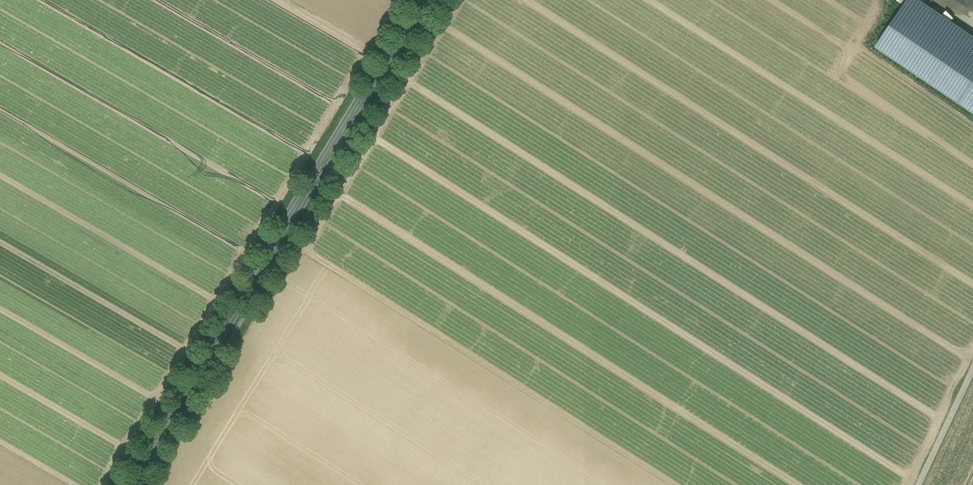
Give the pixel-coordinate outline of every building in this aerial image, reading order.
[(972,114),(972,37),(918,0),(907,0),(875,48),(972,114)]
